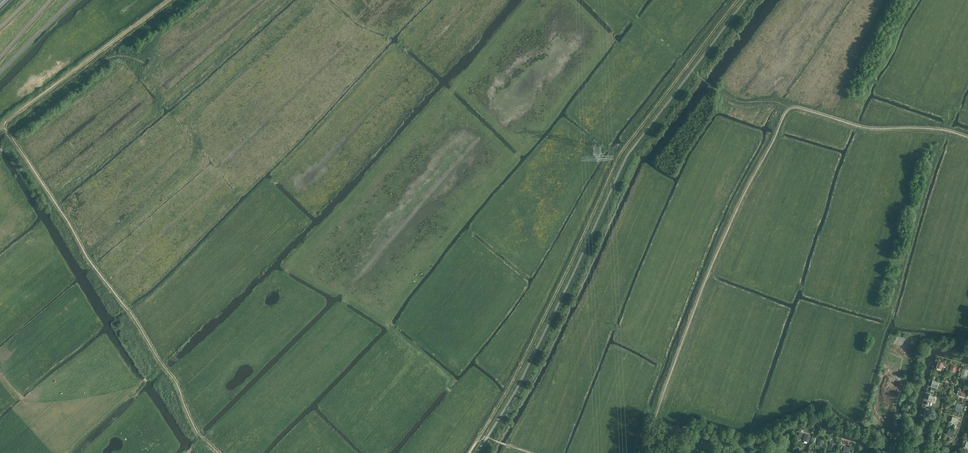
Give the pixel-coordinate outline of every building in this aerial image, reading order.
[(965,388),(959,386),(957,392),(964,394),(965,388)] [(954,409),(961,411),(963,405),(956,402),(954,409)] [(704,439),(701,447),(706,450),(710,441),(704,439)]
